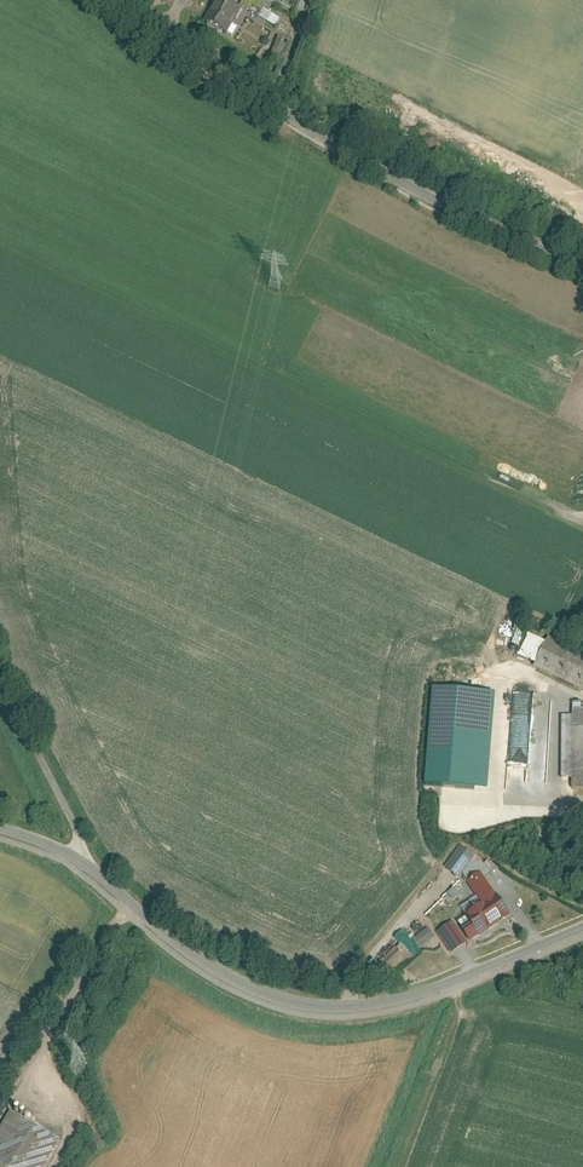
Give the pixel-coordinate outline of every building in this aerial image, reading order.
[(234,0),(218,0),(208,17),(230,31),(244,6),(234,0)] [(273,52),(282,54),(285,39),(277,37),(273,52)] [(536,663),(543,640),(526,635),(519,658),(536,663)] [(546,649),(535,672),(582,693),(582,665),(546,649)] [(529,792),(533,694),(512,693),(508,792),(529,792)] [(489,698),(436,694),(429,788),(482,792),(489,698)] [(580,710),(580,704),(571,704),(571,716),(561,716),(561,779),(571,779),(571,790),(582,790),(582,710),(580,710)] [(463,845),(448,867),(462,878),(477,855),(463,845)] [(483,871),(469,881),(487,905),(462,922),(474,941),(514,915),(483,871)] [(412,928),(415,935),(426,929),(422,922),(412,928)] [(412,940),(419,950),(435,939),(428,929),(412,940)] [(0,1130),(0,1166),(51,1166),(66,1139),(12,1109),(0,1130)]
